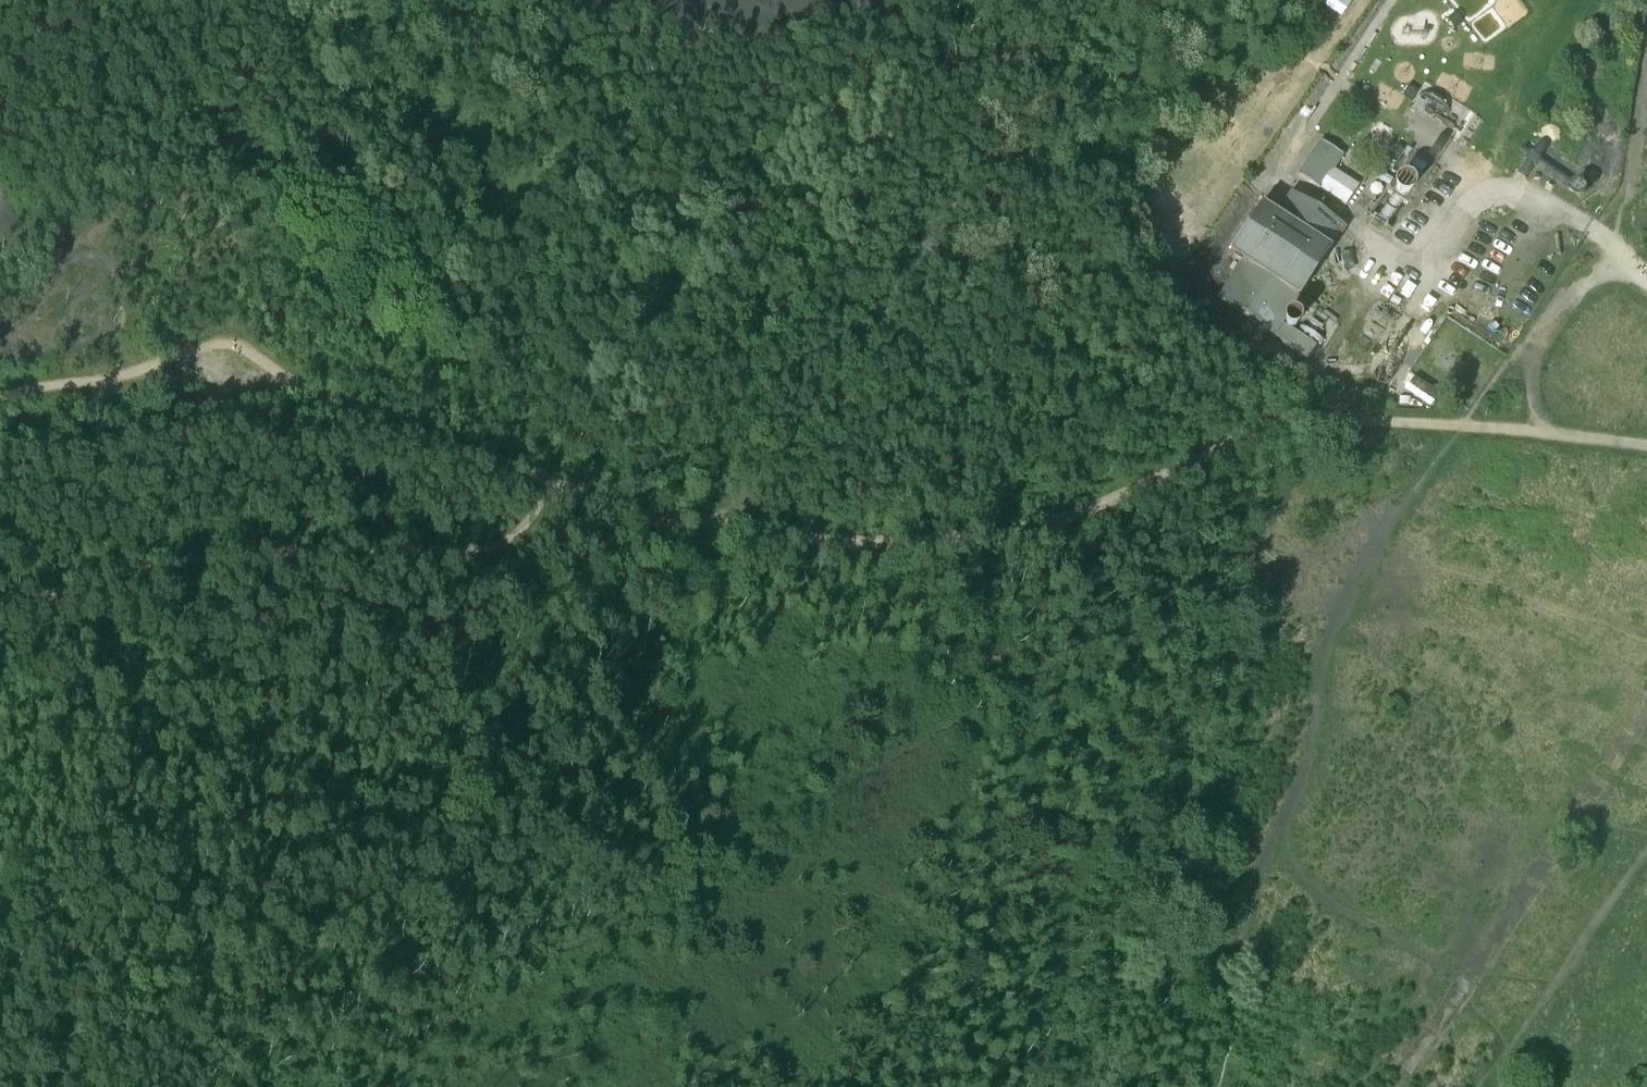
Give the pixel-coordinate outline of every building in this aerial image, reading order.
[(1323,131),(1303,170),(1357,197),(1367,176),(1343,164),(1352,145),(1323,131)] [(1413,146),(1369,210),(1393,226),(1437,163),(1413,146)] [(1277,210),(1263,200),(1231,247),(1245,256),(1221,291),(1275,328),(1283,316),(1346,225),(1292,188),(1277,210)] [(1330,289),(1302,329),(1313,337),(1341,296),(1330,289)] [(1300,317),(1300,315),(1300,312),(1298,310),(1296,309),(1294,308),(1291,309),(1289,310),(1287,312),(1287,315),(1288,317),(1289,319),(1291,321),(1294,321),(1296,321),(1298,319),(1300,317)] [(1302,329),(1283,316),(1275,328),(1308,351),(1316,339),(1313,337),(1302,329)]
